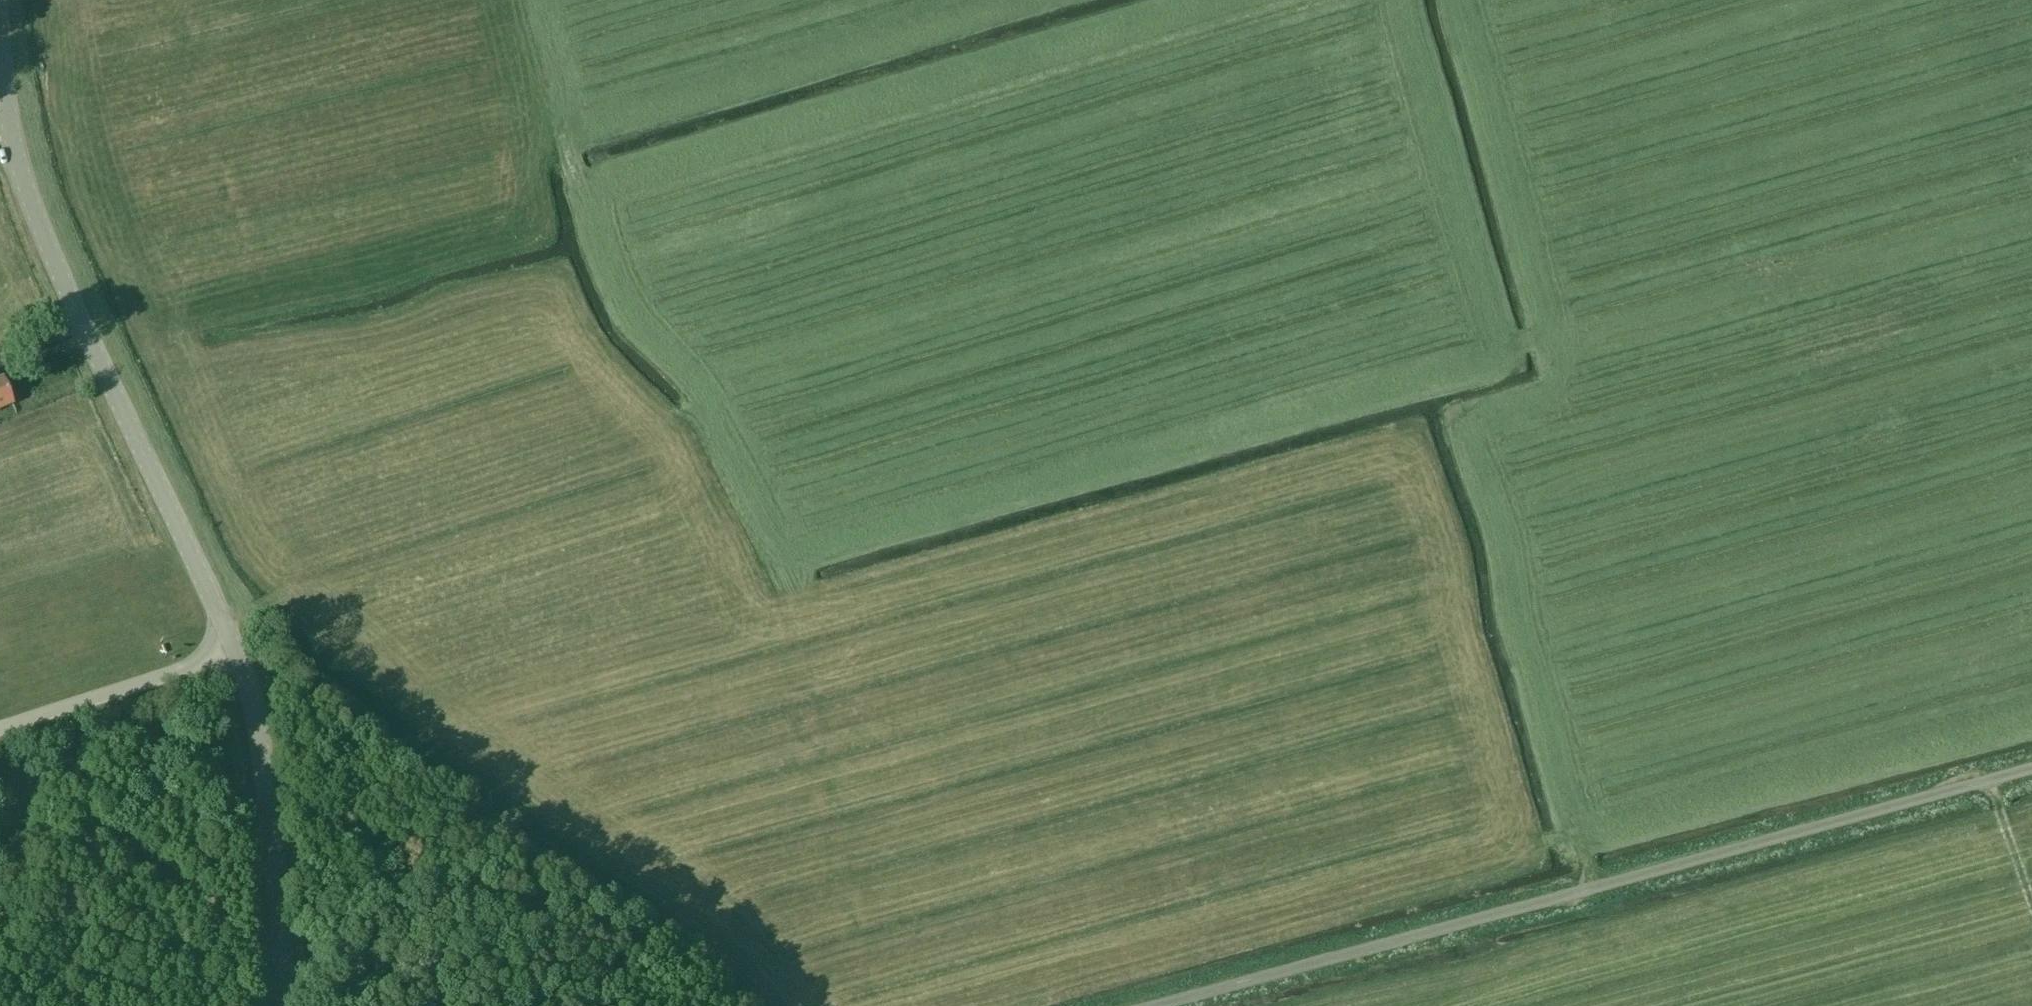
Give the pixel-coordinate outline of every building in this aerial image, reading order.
[(14,403),(3,376),(0,377),(0,409),(14,403)]
